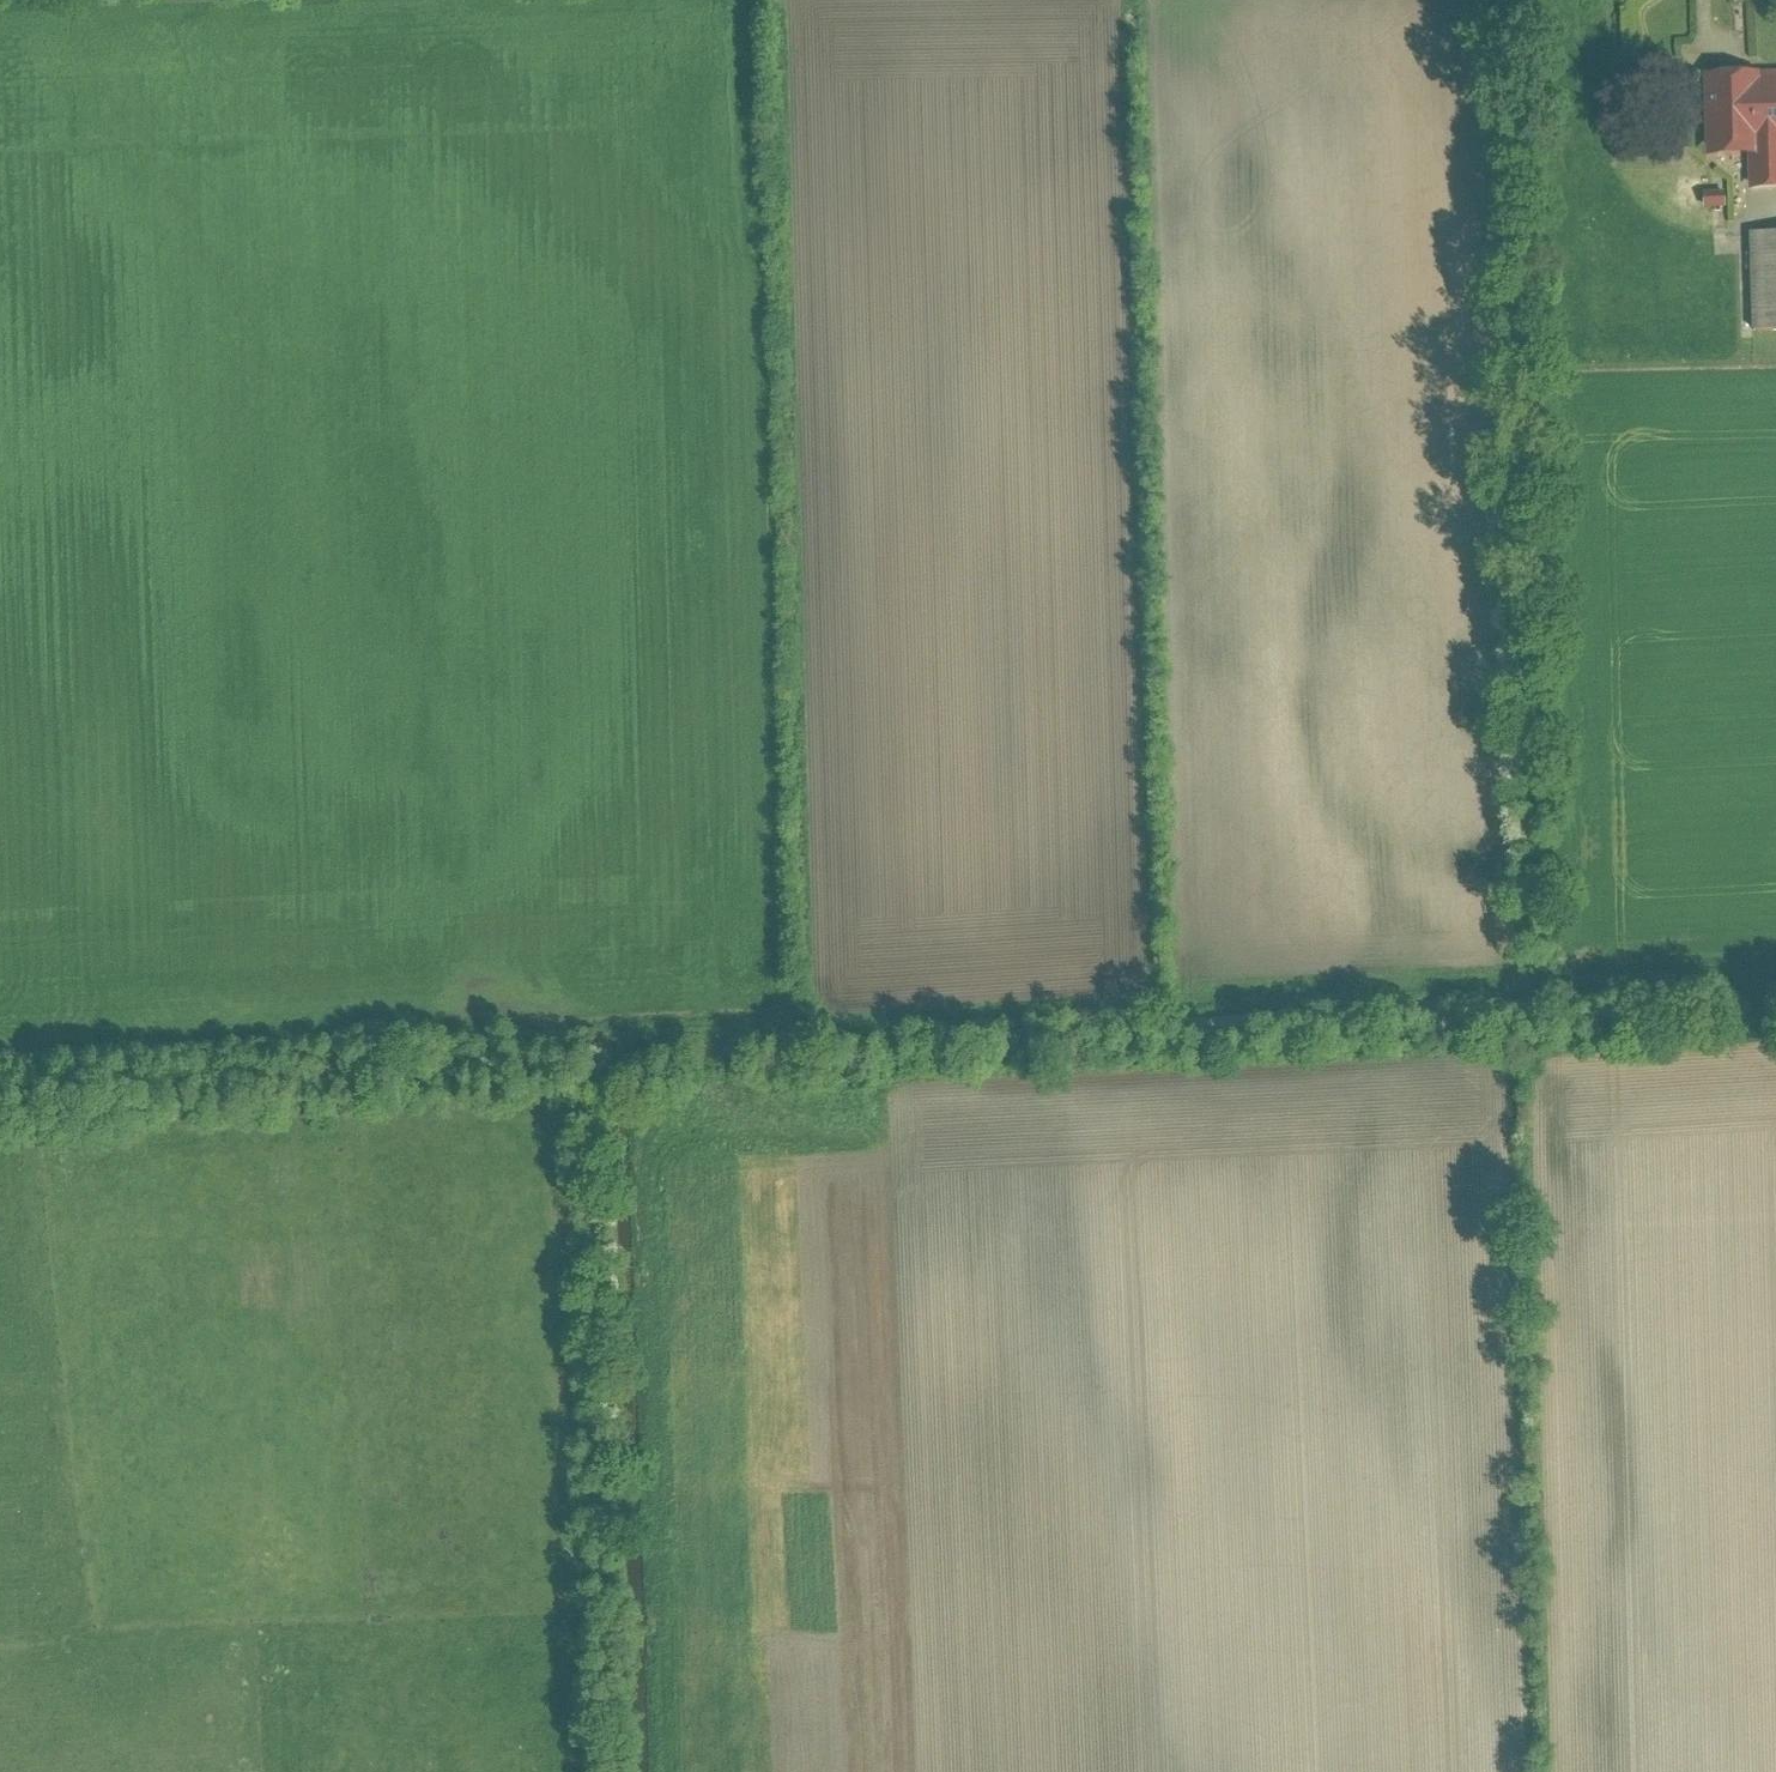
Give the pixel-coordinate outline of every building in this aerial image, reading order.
[(1714,154),(1756,153),(1757,186),(1775,185),(1775,70),(1712,71),(1714,154)] [(1711,191),(1712,207),(1736,206),(1736,190),(1711,191)] [(1761,329),(1775,329),(1775,231),(1759,231),(1761,329)]
